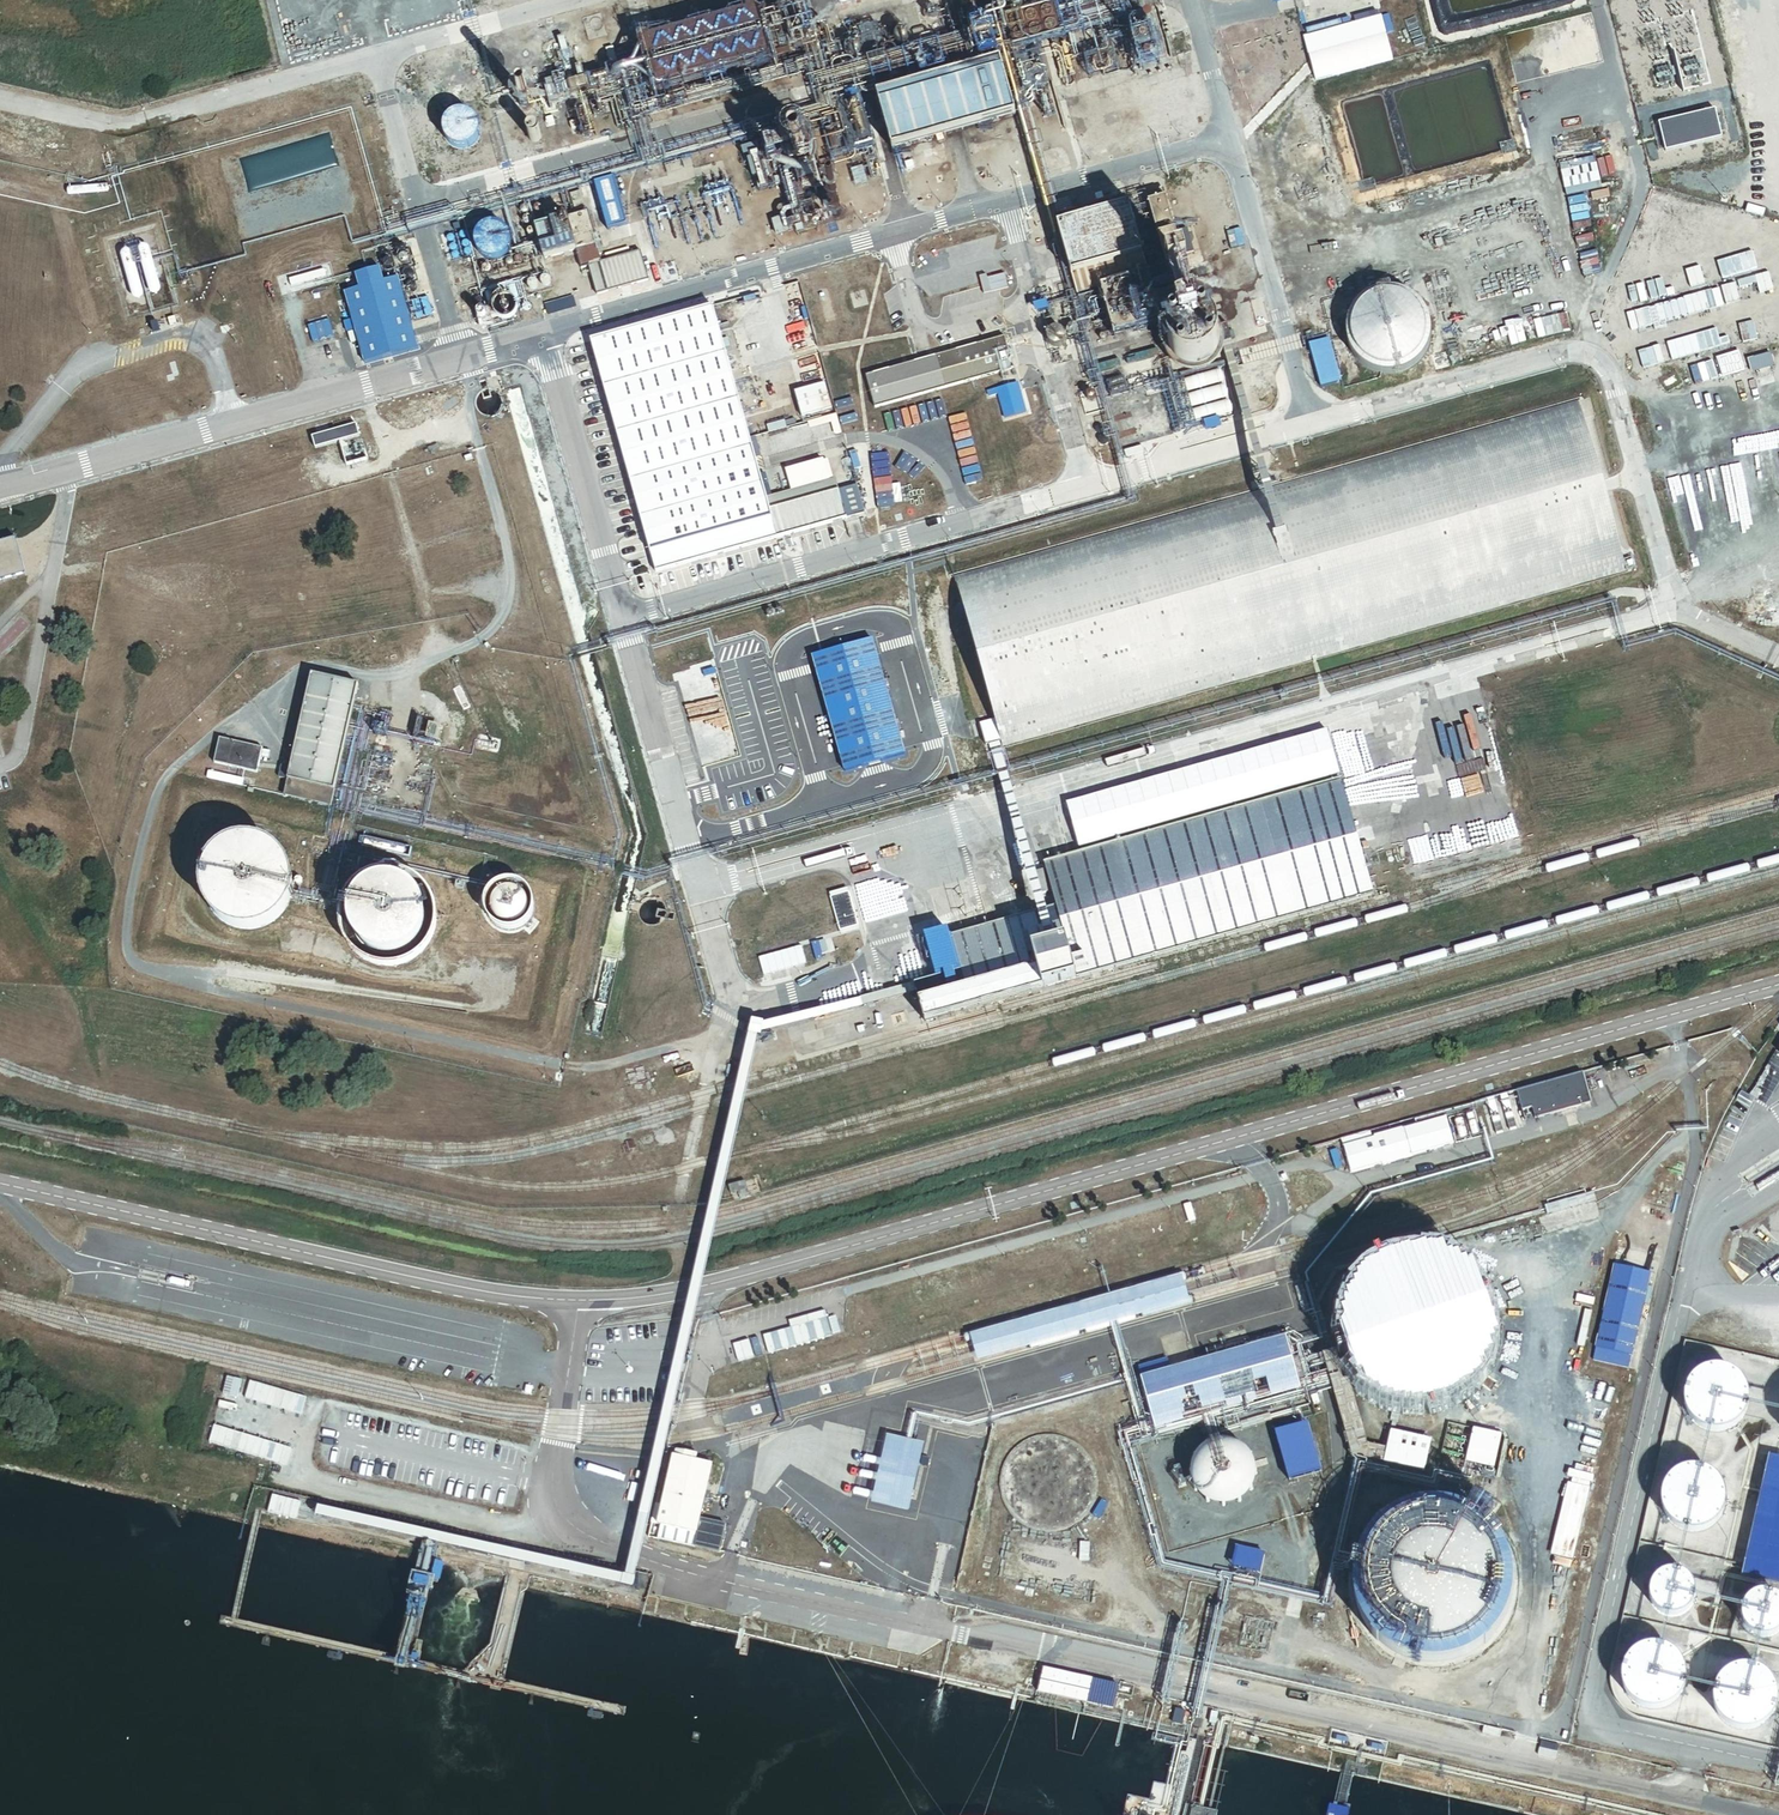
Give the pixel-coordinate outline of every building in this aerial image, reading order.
[(1378,19),(1301,40),(1312,82),(1389,61),(1378,19)] [(997,65),(875,100),(890,152),(1012,116),(997,65)] [(1715,112),(1660,125),(1666,150),(1721,137),(1715,112)] [(475,137),(476,135),(476,132),(476,130),(475,128),(475,126),(474,124),(473,122),(471,120),(469,118),(468,117),(466,116),(464,115),(461,115),(459,114),(457,114),(454,114),(452,115),(450,116),(448,117),(446,118),(445,120),(443,121),(442,124),(441,125),(440,127),(440,130),(440,132),(440,134),(440,137),(441,139),(442,141),(443,143),(444,145),(446,146),(448,148),(450,149),(452,150),(454,150),(457,151),(459,151),(461,150),(463,150),(465,149),(467,148),(469,146),(471,145),(472,143),(474,141),(475,139),(475,137)] [(576,130),(574,122),(566,125),(569,133),(576,130)] [(538,141),(538,140),(538,138),(538,137),(537,135),(536,134),(535,133),(534,132),(532,132),(530,132),(529,133),(528,134),(527,135),(526,136),(526,138),(526,140),(526,141),(527,142),(528,144),(530,144),(531,145),(533,145),(534,144),(536,144),(537,143),(538,141)] [(806,152),(806,150),(806,147),(804,144),(803,142),(800,141),(798,140),(795,139),(792,140),(789,141),(787,142),(785,144),(784,147),(784,150),(784,152),(785,155),(786,157),(788,159),(790,161),(793,161),(796,161),(799,161),(801,160),(803,158),(805,155),(806,152)] [(1507,141),(1501,143),(1502,146),(1504,155),(1519,151),(1516,139),(1507,141)] [(1365,181),(1358,183),(1361,194),(1376,190),(1374,182),(1373,179),(1365,181)] [(624,227),(611,181),(592,186),(604,232),(624,227)] [(577,194),(563,198),(568,216),(582,212),(577,194)] [(1184,281),(1162,200),(1146,204),(1168,286),(1184,281)] [(539,212),(540,211),(539,209),(538,208),(537,207),(535,207),(534,207),(533,208),(532,209),(531,210),(531,212),(532,213),(533,215),(535,215),(536,215),(538,215),(539,214),(539,212)] [(813,208),(784,216),(789,233),(818,224),(813,208)] [(526,213),(526,212),(525,211),(524,209),(523,209),(521,209),(520,210),(518,211),(518,212),(518,214),(518,215),(519,216),(520,217),(522,217),(523,217),(525,216),(526,215),(526,213)] [(1139,260),(1125,209),(1054,228),(1068,279),(1139,260)] [(583,216),(533,231),(542,261),(573,252),(581,278),(588,275),(595,298),(645,283),(636,253),(598,265),(583,216)] [(789,233),(784,216),(773,220),(778,236),(789,233)] [(528,226),(529,224),(529,223),(528,221),(527,220),(526,219),(524,219),(523,220),(522,221),(521,222),(520,223),(521,225),(522,226),(523,227),(524,228),(526,228),(527,227),(528,226)] [(506,241),(506,238),(505,236),(504,235),(502,233),(500,231),(499,230),(497,229),(495,228),(492,228),(490,227),(488,227),(486,228),(484,228),(482,229),(480,230),(478,231),(476,233),(475,234),(473,236),(472,238),(472,241),(471,243),(471,245),(471,247),(472,249),(472,251),(473,253),(474,255),(476,257),(478,259),(479,260),(481,261),(483,262),(486,263),(488,263),(490,263),(492,263),(494,262),(497,261),(498,260),(500,259),(502,257),(503,256),(505,254),(506,252),(506,250),(507,248),(507,245),(507,243),(506,241)] [(532,237),(532,235),(532,234),(531,232),(530,231),(528,231),(526,231),(525,232),(524,233),(524,235),(524,236),(524,238),(526,239),(527,240),(529,240),(530,239),(531,238),(532,237)] [(464,242),(463,239),(461,238),(459,238),(458,239),(457,241),(462,258),(464,258),(466,258),(468,256),(467,253),(464,242)] [(458,257),(454,241),(452,241),(449,241),(448,243),(453,259),(455,260),(458,259),(458,257)] [(143,263),(139,248),(131,250),(135,265),(143,263)] [(519,265),(520,264),(520,262),(520,261),(519,260),(517,259),(516,259),(514,259),(513,260),(512,261),(512,263),(512,264),(513,266),(514,267),(515,267),(517,267),(518,267),(519,265)] [(510,267),(511,265),(510,263),(509,262),(508,261),(507,261),(505,261),(504,262),(503,263),(502,265),(502,266),(503,268),(504,269),(506,269),(507,269),(509,269),(510,268),(510,267)] [(360,286),(341,291),(361,367),(418,352),(398,274),(383,278),(380,267),(357,273),(360,286)] [(487,274),(488,272),(488,271),(487,269),(486,268),(485,267),(483,267),(482,267),(481,268),(480,270),(479,271),(480,273),(480,274),(482,275),(483,275),(485,275),(486,275),(487,274)] [(547,288),(548,286),(548,284),(548,282),(547,280),(546,279),(544,278),(542,278),(540,279),(538,280),(537,282),(537,284),(538,286),(539,288),(541,289),(543,289),(545,289),(547,288)] [(1354,354),(1366,361),(1379,364),(1393,363),(1406,357),(1416,348),(1422,336),(1424,322),(1421,309),(1415,297),(1404,288),(1392,282),(1378,281),(1365,285),(1353,293),(1345,304),(1341,317),(1341,330),(1346,343),(1354,354)] [(535,290),(535,288),(534,286),(533,284),(532,283),(530,282),(528,282),(526,283),(525,285),(524,287),(524,289),(525,291),(526,292),(528,293),(530,293),(532,293),(534,291),(535,290)] [(803,308),(796,284),(785,287),(791,311),(803,308)] [(512,316),(513,313),(513,310),(512,307),(511,304),(509,302),(507,301),(504,299),(501,299),(498,299),(496,300),(493,302),(491,304),(490,307),(490,310),(490,313),(490,315),(491,317),(492,318),(494,320),(497,321),(500,322),(503,322),(505,322),(508,320),(510,318),(512,316)] [(479,306),(479,304),(479,302),(478,301),(477,300),(475,300),(473,300),(472,301),(471,302),(471,304),(471,306),(472,307),(473,308),(475,308),(477,308),(478,307),(479,306)] [(527,312),(528,311),(528,309),(527,308),(526,306),(525,306),(523,305),(522,306),(521,307),(520,308),(519,310),(520,311),(520,312),(522,313),(523,314),(525,314),(526,313),(527,312)] [(476,325),(492,320),(491,317),(490,315),(490,313),(490,310),(473,314),(476,325)] [(733,390),(711,310),(588,344),(653,574),(843,521),(835,493),(768,512),(765,499),(734,390),(733,390)] [(1215,347),(1228,344),(1223,328),(1212,330),(1210,328),(1208,325),(1206,323),(1203,321),(1200,319),(1197,318),(1194,317),(1190,316),(1187,316),(1184,317),(1180,317),(1177,319),(1174,320),(1172,322),(1169,325),(1167,327),(1165,330),(1164,333),(1162,336),(1162,339),(1161,343),(1162,346),(1162,349),(1163,353),(1165,356),(1167,359),(1169,361),(1171,364),(1174,366),(1177,367),(1180,369),(1183,370),(1187,370),(1190,370),(1193,370),(1197,369),(1200,368),(1203,366),(1205,364),(1208,362),(1210,359),(1212,357),(1213,353),(1215,350),(1215,347)] [(161,330),(158,322),(152,324),(154,332),(161,330)] [(1063,340),(1063,337),(1062,334),(1060,332),(1057,330),(1055,329),(1052,329),(1049,329),(1047,330),(1044,332),(1042,334),(1041,337),(1041,339),(1041,342),(1042,345),(1043,347),(1045,349),(1048,350),(1050,351),(1053,351),(1056,351),(1058,349),(1060,347),(1062,345),(1063,342),(1063,340)] [(1001,340),(863,378),(872,408),(1010,370),(1001,340)] [(1338,385),(1333,355),(1304,360),(1310,390),(1338,385)] [(1023,415),(1015,384),(984,393),(986,399),(995,397),(1002,421),(1023,415)] [(829,410),(822,385),(793,393),(799,418),(829,410)] [(1574,402),(951,577),(992,723),(998,744),(1000,752),(1623,577),(1574,402)] [(765,499),(768,512),(835,493),(832,481),(765,499)] [(26,572),(16,536),(0,541),(0,579),(26,572)] [(874,640),(812,657),(843,772),(906,755),(874,640)] [(325,808),(354,689),(311,678),(290,766),(280,764),(278,777),(286,779),(281,798),(325,808)] [(986,748),(998,744),(992,723),(977,727),(983,748),(986,748)] [(262,747),(218,738),(213,762),(257,771),(262,747)] [(1001,756),(1000,752),(998,744),(986,748),(989,759),(1001,756)] [(913,994),(922,1025),(950,1017),(965,1013),(1370,898),(1337,782),(1041,865),(1053,908),(948,938),(958,974),(857,1003),(859,1010),(913,994)] [(412,848),(363,838),(362,847),(410,857),(412,848)] [(286,905),(288,900),(289,894),(289,888),(289,883),(288,877),(286,872),(284,867),(281,862),(277,858),(273,854),(269,851),(264,848),(259,846),(253,844),(247,843),(242,843),(236,844),(231,845),(226,847),(221,850),(216,853),(212,857),(208,861),(205,866),(203,871),(201,877),(200,882),(199,888),(200,893),(201,899),(203,904),(205,909),(208,914),(211,919),(215,922),(220,926),(225,929),(230,931),(236,932),(241,933),(247,933),(252,932),(258,931),(263,929),(268,926),(273,923),(277,919),(280,915),(283,910),(286,905)] [(431,933),(432,927),(432,921),(432,915),(431,909),(429,904),(426,898),(423,893),(420,889),(415,885),(411,881),(405,878),(400,876),(394,874),(388,874),(382,873),(376,874),(370,876),(365,878),(360,881),(355,884),(350,888),(346,893),(343,898),(341,903),(339,909),(338,914),(337,920),(338,926),(339,932),(340,938),(343,943),(346,948),(350,953),(354,957),(359,961),(364,964),(370,966),(375,968),(381,968),(387,968),(393,968),(399,966),(404,964),(410,961),(415,958),(419,954),(423,949),(426,944),(429,939),(431,933)] [(525,913),(526,910),(526,908),(526,905),(525,903),(525,901),(524,899),(522,897),(521,895),(519,893),(517,892),(515,890),(513,889),(511,889),(508,888),(506,888),(503,889),(501,889),(499,890),(496,891),(495,893),(493,894),(491,896),(490,898),(489,900),(488,903),(487,905),(487,908),(487,910),(488,912),(489,915),(490,917),(491,919),(492,921),(494,923),(496,924),(498,925),(501,926),(503,927),(505,927),(508,927),(510,927),(512,926),(515,925),(517,924),(519,923),(521,921),(522,919),(523,917),(525,915),(525,913)] [(965,1013),(950,1017),(955,1032),(969,1028),(965,1013)] [(1777,1056),(1773,1055),(1749,1096),(1763,1104),(1778,1077),(1778,1052),(1777,1056)] [(1566,1078),(1479,1102),(1488,1134),(1575,1110),(1566,1078)] [(1403,1130),(1431,1123),(1430,1116),(1402,1124),(1403,1130)] [(1402,1124),(1339,1141),(1341,1148),(1340,1148),(1347,1174),(1385,1164),(1386,1165),(1415,1157),(1415,1155),(1456,1144),(1449,1118),(1431,1123),(1403,1130),(1402,1124)] [(736,1196),(737,1202),(747,1200),(743,1184),(726,1189),(729,1198),(736,1196)] [(1652,1273),(1615,1264),(1593,1359),(1629,1367),(1652,1273)] [(971,1335),(978,1359),(1189,1299),(1182,1275),(971,1335)] [(1474,1330),(1473,1322),(1471,1315),(1467,1308),(1463,1301),(1458,1295),(1453,1290),(1447,1285),(1440,1281),(1432,1278),(1425,1276),(1417,1275),(1410,1275),(1402,1276),(1394,1278),(1387,1281),(1380,1285),(1374,1289),(1368,1294),(1363,1300),(1359,1307),(1356,1314),(1353,1321),(1352,1329),(1351,1337),(1352,1344),(1353,1352),(1355,1359),(1359,1366),(1363,1373),(1368,1379),(1373,1384),(1379,1389),(1386,1393),(1393,1395),(1401,1397),(1408,1398),(1416,1399),(1424,1398),(1432,1396),(1439,1393),(1446,1389),(1452,1385),(1457,1380),(1462,1374),(1467,1367),(1470,1360),(1473,1353),(1474,1345),(1475,1338),(1474,1330)] [(1299,1388),(1284,1336),(1141,1376),(1155,1428),(1299,1388)] [(1703,1424),(1713,1426),(1724,1425),(1733,1420),(1740,1413),(1744,1404),(1746,1394),(1744,1385),(1739,1376),(1732,1369),(1723,1365),(1713,1364),(1702,1366),(1693,1372),(1687,1380),(1683,1390),(1683,1401),(1687,1411),(1694,1419),(1703,1424)] [(303,1418),(307,1399),(234,1384),(235,1378),(224,1375),(220,1394),(233,1396),(231,1403),(303,1418)] [(1307,1421),(1273,1430),(1287,1479),(1320,1469),(1307,1421)] [(289,1446),(212,1424),(207,1440),(284,1462),(289,1446)] [(1430,1438),(1389,1428),(1382,1460),(1423,1469),(1430,1438)] [(1501,1434),(1472,1428),(1466,1462),(1494,1467),(1501,1434)] [(910,1511),(925,1443),(887,1435),(872,1503),(910,1511)] [(1252,1480),(1252,1476),(1252,1471),(1251,1467),(1250,1463),(1248,1460),(1246,1456),(1243,1453),(1240,1450),(1237,1447),(1233,1445),(1229,1443),(1225,1442),(1221,1442),(1217,1442),(1213,1442),(1209,1443),(1205,1445),(1201,1447),(1198,1449),(1195,1452),(1192,1455),(1190,1459),(1188,1463),(1186,1467),(1186,1471),(1185,1475),(1185,1479),(1186,1483),(1188,1487),(1189,1491),(1191,1495),(1194,1498),(1197,1501),(1200,1503),(1204,1505),(1208,1507),(1212,1508),(1216,1509),(1220,1509),(1225,1508),(1229,1507),(1233,1506),(1236,1504),(1240,1501),(1243,1498),(1246,1495),(1248,1492),(1250,1488),(1251,1484),(1252,1480)] [(674,1453),(673,1460),(694,1465),(695,1458),(674,1453)] [(1768,1454),(1741,1574),(1778,1582),(1778,1456),(1768,1454)] [(659,1528),(656,1542),(717,1556),(727,1509),(702,1503),(712,1462),(695,1458),(694,1465),(673,1460),(661,1510),(654,1508),(650,1526),(659,1528)] [(1680,1524),(1691,1526),(1701,1525),(1711,1520),(1717,1513),(1722,1504),(1723,1494),(1721,1485),(1717,1476),(1709,1469),(1701,1465),(1690,1464),(1680,1466),(1671,1472),(1664,1480),(1661,1490),(1661,1501),(1665,1511),(1671,1519),(1680,1524)] [(292,1473),(275,1468),(271,1481),(288,1485),(292,1473)] [(299,1502),(271,1494),(267,1512),(295,1519),(299,1502)] [(1408,1653),(1432,1657),(1457,1653),(1479,1641),(1496,1623),(1507,1601),(1511,1577),(1507,1552),(1495,1530),(1475,1512),(1451,1501),(1424,1499),(1398,1506),(1376,1522),(1360,1544),(1353,1569),(1354,1596),(1365,1621),(1384,1641),(1408,1653)] [(634,1580),(316,1505),(312,1517),(632,1591),(634,1580)] [(656,1542),(659,1528),(650,1526),(647,1540),(656,1542)] [(1263,1553),(1236,1547),(1232,1566),(1258,1572),(1263,1553)] [(1671,1612),(1678,1610),(1684,1607),(1689,1601),(1691,1595),(1692,1588),(1690,1582),(1687,1576),(1682,1572),(1676,1569),(1669,1569),(1662,1570),(1656,1574),(1651,1580),(1649,1587),(1649,1595),(1652,1601),(1657,1607),(1663,1611),(1671,1612)] [(1770,1630),(1776,1627),(1778,1623),(1778,1597),(1778,1596),(1773,1592),(1767,1589),(1761,1589),(1754,1590),(1747,1594),(1743,1600),(1741,1607),(1741,1615),(1744,1621),(1749,1627),(1755,1631),(1762,1632),(1770,1630)] [(1645,1702),(1656,1702),(1665,1699),(1673,1693),(1679,1686),(1681,1678),(1681,1669),(1679,1660),(1674,1653),(1667,1647),(1658,1644),(1648,1644),(1638,1647),(1630,1653),(1625,1662),(1623,1672),(1624,1682),(1629,1691),(1636,1698),(1645,1702)] [(1737,1723),(1747,1723),(1756,1720),(1765,1714),(1770,1707),(1772,1699),(1772,1690),(1770,1681),(1765,1674),(1758,1668),(1749,1665),(1739,1665),(1729,1668),(1721,1674),(1716,1683),(1714,1693),(1715,1703),(1720,1712),(1727,1719),(1737,1723)] [(1117,1683),(1043,1667),(1037,1691),(1112,1708),(1117,1683)]
